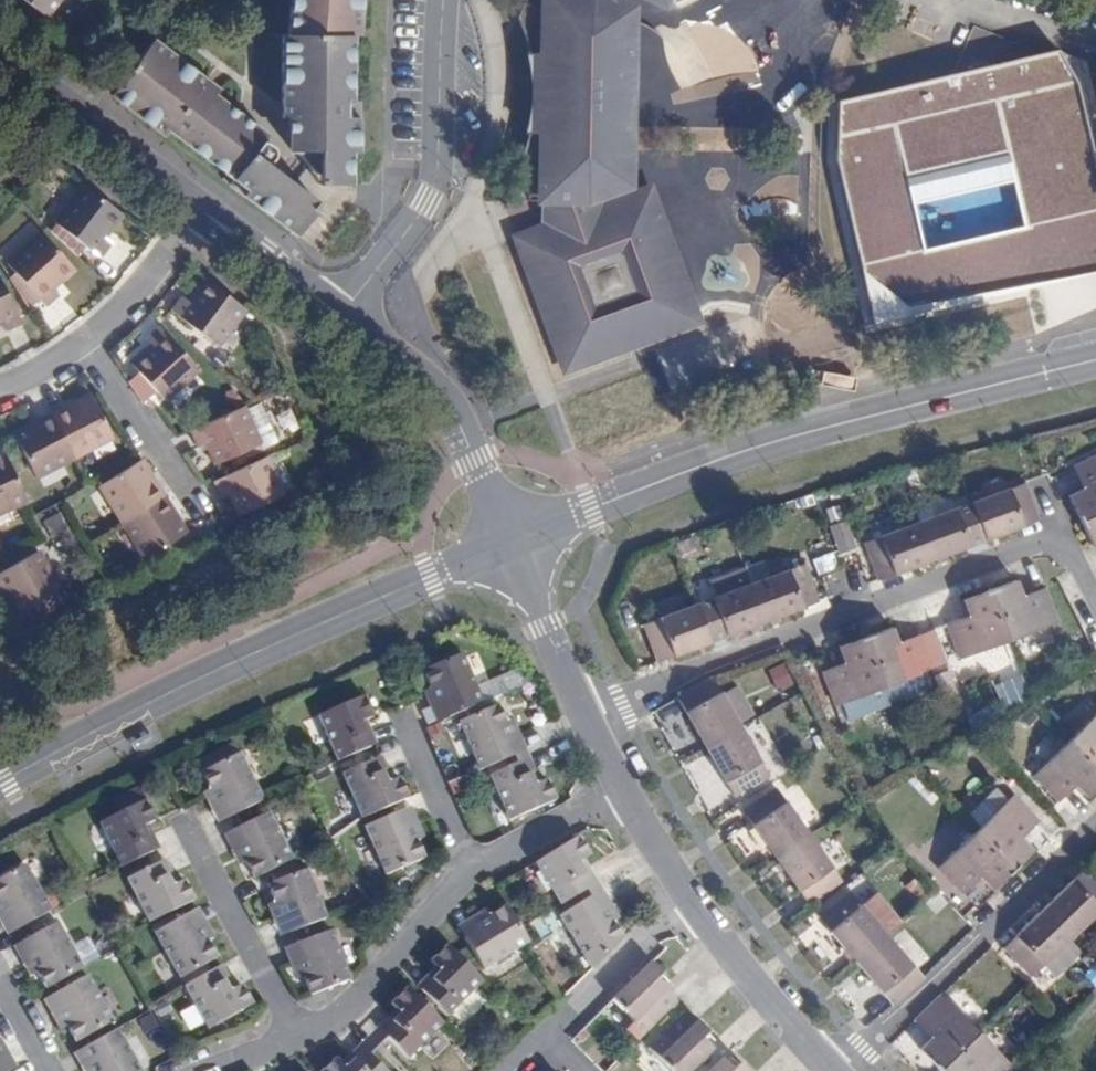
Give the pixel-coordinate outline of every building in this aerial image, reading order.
[(47,18),(61,0),(23,0),(47,18)] [(296,17),(294,38),(287,37),(285,104),(294,104),(294,122),(297,141),(306,161),(313,172),(322,180),(330,184),(338,187),(351,187),(352,154),(357,154),(357,103),(350,102),(351,37),(358,37),(358,35),(360,0),(297,0),(296,17)] [(515,20),(526,40),(534,96),(523,151),(516,162),(531,200),(544,201),(544,213),(544,229),(521,237),(568,369),(697,322),(655,207),(637,213),(631,195),(604,205),(632,186),(631,169),(629,134),(632,35),(633,3),(633,0),(525,0),(515,20)] [(221,179),(297,236),(315,210),(305,202),(310,195),(285,175),(270,155),(271,154),(269,147),(265,143),(237,123),(242,116),(215,96),(213,99),(199,87),(206,79),(154,39),(110,94),(163,135),(168,128),(226,173),(221,179)] [(1095,258),(1095,168),(1076,83),(1056,50),(838,103),(835,161),(862,274),(874,325),(1026,289),(1088,261),(1095,258)] [(219,90),(206,79),(199,87),(213,99),(215,96),(219,90)] [(285,121),(294,122),(294,104),(285,104),(285,121)] [(269,137),(242,116),(237,123),(265,143),(269,137)] [(120,215),(83,186),(55,224),(100,259),(111,245),(102,238),(120,215)] [(637,213),(655,207),(649,189),(641,192),(631,195),(637,213)] [(305,202),(315,210),(320,203),(310,195),(305,202)] [(11,263),(40,297),(52,286),(74,267),(43,232),(11,263)] [(2,321),(18,313),(0,279),(0,322),(2,321)] [(219,347),(247,311),(208,281),(190,303),(181,296),(171,310),(219,347)] [(52,286),(40,297),(48,306),(62,294),(52,286)] [(18,313),(2,321),(7,331),(22,323),(18,313)] [(164,400),(199,369),(161,328),(147,339),(155,347),(133,365),(164,400)] [(53,417),(73,456),(114,435),(95,397),(53,417)] [(232,411),(192,429),(198,447),(206,444),(215,463),(260,444),(243,406),(232,411)] [(37,474),(73,456),(53,417),(19,435),(37,474)] [(26,500),(1,447),(0,448),(0,513),(26,500)] [(284,495),(268,456),(215,480),(223,497),(231,494),(239,514),(284,495)] [(1073,467),(1079,480),(1089,476),(1093,485),(1083,488),(1068,496),(1075,511),(1080,522),(1095,514),(1095,456),(1073,467)] [(104,484),(125,520),(162,497),(141,462),(104,484)] [(1089,476),(1079,480),(1083,488),(1093,485),(1089,476)] [(1025,485),(971,504),(985,541),(1038,520),(1025,485)] [(162,497),(125,520),(147,555),(184,534),(162,497)] [(971,504),(917,524),(931,561),(960,550),(985,541),(971,504)] [(1080,522),(1087,536),(1092,547),(1095,545),(1095,514),(1080,522)] [(863,543),(876,581),(914,567),(931,561),(917,524),(863,543)] [(0,574),(0,593),(8,589),(22,614),(60,592),(39,553),(0,574)] [(750,585),(764,622),(791,612),(818,602),(804,565),(750,585)] [(708,582),(714,598),(750,585),(744,569),(708,582)] [(990,591),(1008,640),(1058,621),(1045,588),(1022,596),(1016,580),(1003,586),(990,591)] [(714,598),(696,605),(710,642),(733,634),(764,622),(750,585),(714,598)] [(959,657),(1008,640),(990,591),(979,594),(963,600),(969,616),(947,624),(959,657)] [(643,624),(657,663),(690,650),(710,642),(696,605),(643,624)] [(865,637),(883,687),(932,668),(921,635),(897,643),(891,627),(880,631),(865,637)] [(847,720),(890,704),(883,687),(865,637),(852,642),(839,647),(844,663),(846,672),(838,675),(835,666),(821,671),(833,705),(841,702),(847,720)] [(421,672),(429,689),(436,707),(443,705),(448,718),(481,703),(460,655),(421,672)] [(846,672),(844,663),(835,666),(838,675),(846,672)] [(705,747),(740,727),(738,723),(751,715),(736,687),(722,694),(712,677),(677,697),(686,713),(705,747)] [(420,692),(427,710),(433,724),(448,718),(443,705),(436,707),(429,689),(420,692)] [(340,760),(374,745),(364,721),(369,719),(375,716),(367,695),(321,716),(340,760)] [(455,723),(475,772),(508,758),(503,745),(510,744),(502,725),(494,706),(455,723)] [(1071,740),(1095,766),(1095,717),(1071,740)] [(364,721),(374,745),(380,743),(375,731),(369,719),(364,721)] [(508,758),(522,752),(517,740),(510,723),(502,725),(510,744),(503,745),(508,758)] [(721,775),(732,795),(767,775),(740,727),(705,747),(721,775)] [(1058,802),(1067,793),(1060,786),(1068,778),(1075,785),(1087,797),(1095,788),(1095,766),(1071,740),(1033,776),(1058,802)] [(520,762),(526,760),(522,752),(508,758),(512,766),(520,762)] [(229,818),(262,801),(238,754),(200,772),(208,790),(215,805),(222,803),(229,818)] [(388,781),(394,778),(390,767),(385,754),(379,757),(388,781)] [(362,819),(411,797),(401,775),(394,778),(388,781),(379,757),(345,773),(362,819)] [(532,775),(526,760),(520,762),(530,789),(537,786),(532,775)] [(530,789),(520,762),(512,766),(487,777),(507,824),(553,805),(543,783),(537,786),(530,789)] [(1060,786),(1067,793),(1075,785),(1068,778),(1060,786)] [(98,823),(120,868),(154,851),(142,828),(148,824),(154,821),(137,787),(112,800),(119,812),(98,823)] [(775,858),(808,834),(775,789),(742,811),(760,836),(775,858)] [(215,805),(208,790),(200,793),(208,811),(215,825),(229,818),(222,803),(215,805)] [(1013,797),(976,833),(1012,870),(1025,857),(1032,850),(1020,838),(1014,831),(1021,825),(1027,832),(1036,823),(1013,797)] [(417,819),(424,835),(431,834),(423,816),(418,803),(412,806),(417,819)] [(405,809),(370,825),(391,873),(433,855),(424,835),(417,819),(410,822),(405,809)] [(252,879),(291,860),(268,813),(235,829),(239,840),(241,842),(235,845),(244,861),(252,879)] [(933,838),(941,847),(962,829),(954,820),(933,838)] [(142,828),(154,851),(160,848),(154,837),(148,824),(142,828)] [(1014,831),(1020,838),(1027,832),(1021,825),(1014,831)] [(236,865),(244,861),(235,845),(241,842),(239,840),(235,829),(221,836),(229,852),(236,865)] [(938,870),(962,894),(973,884),(967,877),(974,871),(980,877),(992,889),(998,883),(1012,870),(976,833),(938,870)] [(791,881),(808,904),(840,882),(808,834),(775,858),(791,881)] [(559,906),(581,893),(591,887),(579,865),(583,862),(591,858),(578,837),(534,864),(559,906)] [(171,886),(177,883),(171,870),(166,859),(159,862),(171,886)] [(159,862),(125,879),(147,924),(194,901),(184,879),(177,883),(171,886),(159,862)] [(591,887),(596,884),(590,874),(583,862),(579,865),(591,887)] [(18,929),(23,926),(51,910),(25,865),(0,880),(0,909),(4,918),(11,916),(18,929)] [(1071,936),(1095,912),(1095,878),(1086,867),(1063,889),(1044,908),(1071,936)] [(967,877),(973,884),(980,877),(974,871),(967,877)] [(292,932),(325,919),(308,872),(269,886),(275,904),(281,920),(286,918),(292,932)] [(589,897),(600,891),(596,884),(591,887),(581,893),(586,900),(589,897)] [(608,905),(600,891),(589,897),(598,912),(603,910),(611,923),(617,920),(608,905)] [(833,935),(855,961),(884,936),(848,894),(818,917),(833,935)] [(557,918),(589,972),(621,941),(611,923),(603,910),(598,912),(589,897),(586,900),(557,918)] [(273,922),(278,938),(292,932),(286,918),(281,920),(275,904),(267,907),(273,922)] [(482,970),(530,945),(521,929),(508,908),(490,918),(474,926),(477,933),(464,939),(482,970)] [(1031,975),(1071,936),(1044,908),(1024,927),(1003,947),(1031,975)] [(7,935),(18,929),(11,916),(4,918),(0,909),(0,924),(2,927),(7,935)] [(456,926),(464,939),(477,933),(474,926),(490,918),(486,911),(475,917),(456,926)] [(177,980),(213,960),(197,927),(191,930),(184,915),(152,935),(177,980)] [(55,924),(30,938),(24,941),(31,954),(26,957),(34,971),(44,990),(79,970),(55,924)] [(308,996),(348,981),(329,932),(296,944),(301,961),(296,962),(301,978),(308,996)] [(884,936),(855,961),(876,986),(892,1005),(922,980),(884,936)] [(31,954),(24,941),(13,947),(23,966),(28,974),(34,971),(26,957),(31,954)] [(301,961),(296,944),(276,952),(285,968),(293,983),(301,978),(296,962),(301,961)] [(421,990),(446,1016),(482,981),(447,946),(429,962),(434,967),(439,972),(421,990)] [(639,1014),(652,1026),(677,1002),(666,991),(654,980),(662,974),(656,968),(650,962),(611,1001),(631,1021),(639,1014)] [(223,965),(215,969),(229,992),(236,988),(232,981),(223,965)] [(415,985),(421,990),(439,972),(434,967),(427,974),(415,985)] [(207,1031),(253,1005),(241,985),(236,988),(229,992),(215,969),(182,987),(207,1031)] [(84,978),(54,994),(60,1007),(57,1009),(65,1024),(75,1043),(110,1023),(84,978)] [(407,988),(388,1006),(395,1013),(400,1017),(382,1033),(385,1036),(406,1058),(442,1023),(407,988)] [(60,1007),(54,994),(43,1000),(53,1016),(59,1027),(65,1024),(57,1009),(60,1007)] [(939,1069),(975,1034),(938,997),(914,1020),(924,1030),(929,1026),(936,1033),(931,1037),(919,1049),(927,1057),(939,1069)] [(388,1019),(378,1029),(382,1033),(400,1017),(395,1013),(388,1019)] [(671,1070),(691,1070),(712,1050),(704,1042),(710,1036),(702,1027),(687,1013),(662,1036),(672,1046),(659,1058),(671,1070)] [(924,1030),(931,1037),(936,1033),(929,1026),(924,1030)] [(367,1039),(360,1046),(364,1050),(372,1043),(382,1033),(378,1029),(367,1039)] [(84,1048),(91,1062),(87,1064),(91,1070),(136,1070),(114,1031),(84,1048)] [(10,1070),(12,1070),(20,1066),(12,1052),(1,1032),(0,1032),(0,1045),(8,1058),(4,1060),(10,1070)] [(975,1034),(939,1069),(941,1070),(1011,1070),(975,1034)] [(4,1060),(8,1058),(0,1045),(0,1070),(10,1070),(4,1060)] [(364,1050),(360,1046),(348,1056),(340,1064),(344,1069),(364,1050)] [(84,1048),(72,1055),(79,1068),(81,1070),(91,1070),(87,1064),(91,1062),(84,1048)] [(320,1070),(385,1070),(367,1054),(364,1050),(344,1069),(340,1064),(334,1058),(320,1070)] [(738,1064),(731,1070),(722,1060),(710,1070),(745,1070),(738,1064)]
